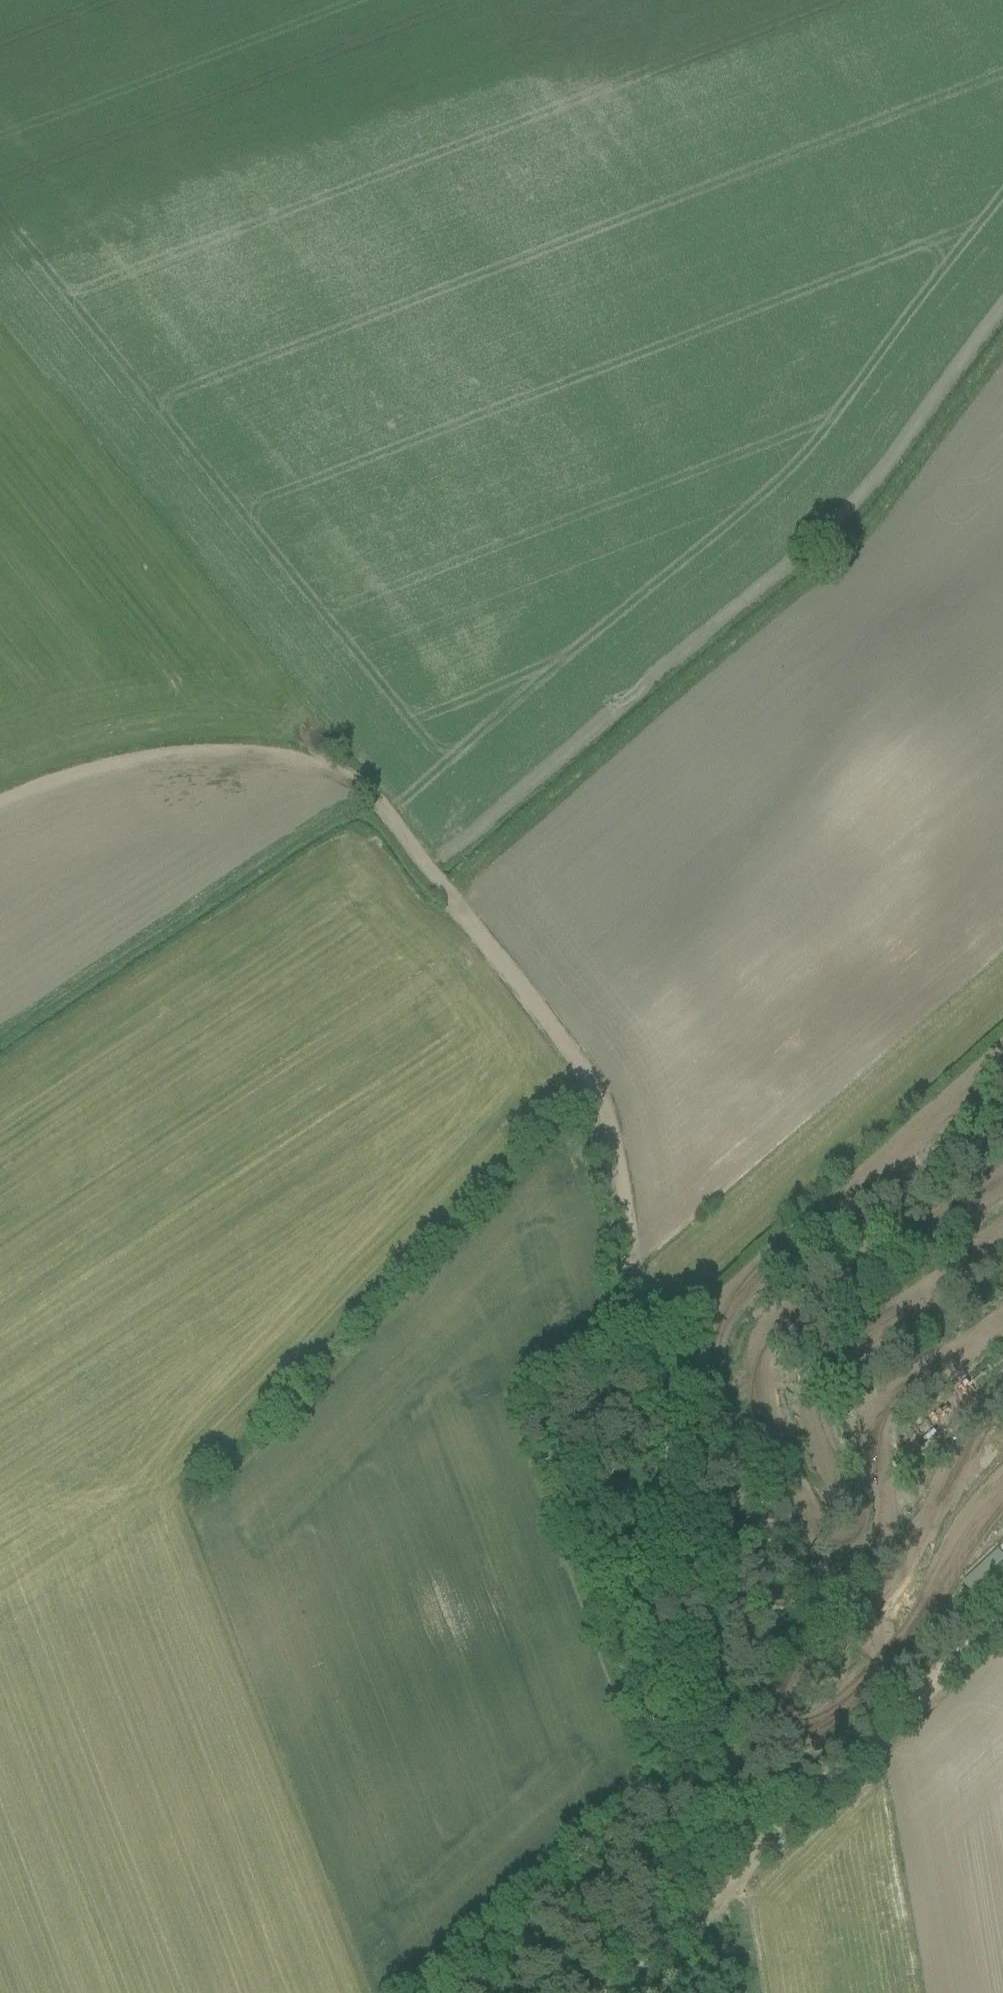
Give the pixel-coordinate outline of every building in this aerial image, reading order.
[(978,1602),(1002,1579),(1002,1557),(996,1550),(961,1583),(978,1602)]
